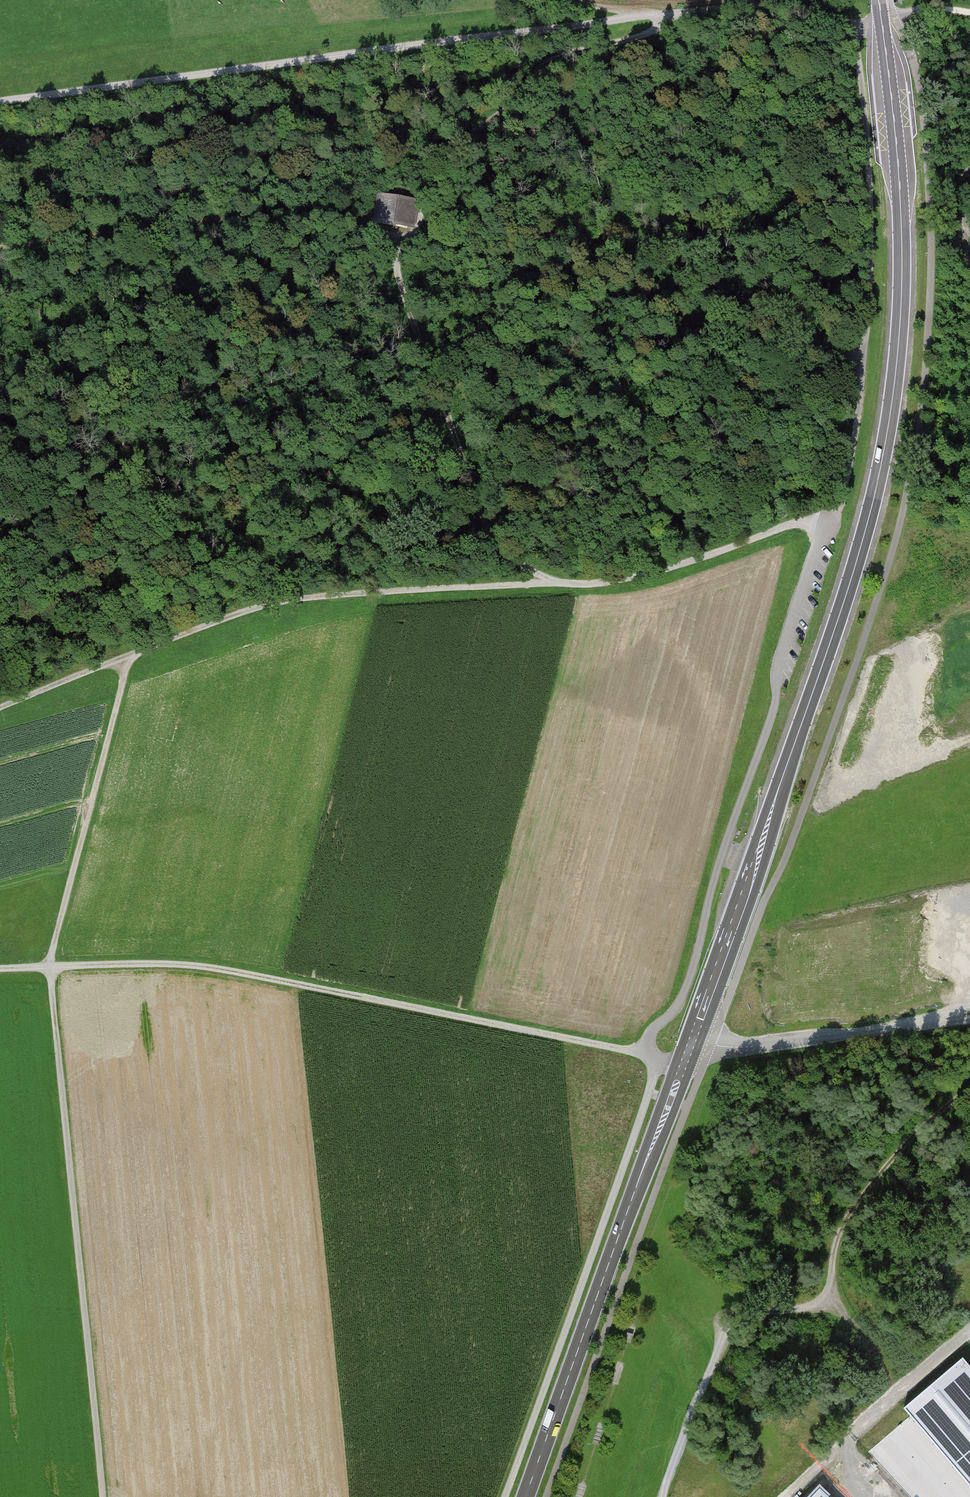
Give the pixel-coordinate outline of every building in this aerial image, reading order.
[(415,202),(376,196),(372,223),(411,229),(415,202)] [(634,546),(620,550),(624,563),(638,559),(634,546)] [(969,1486),(969,1367),(963,1358),(904,1408),(969,1486)] [(822,1487),(812,1496),(832,1496),(822,1487)]
